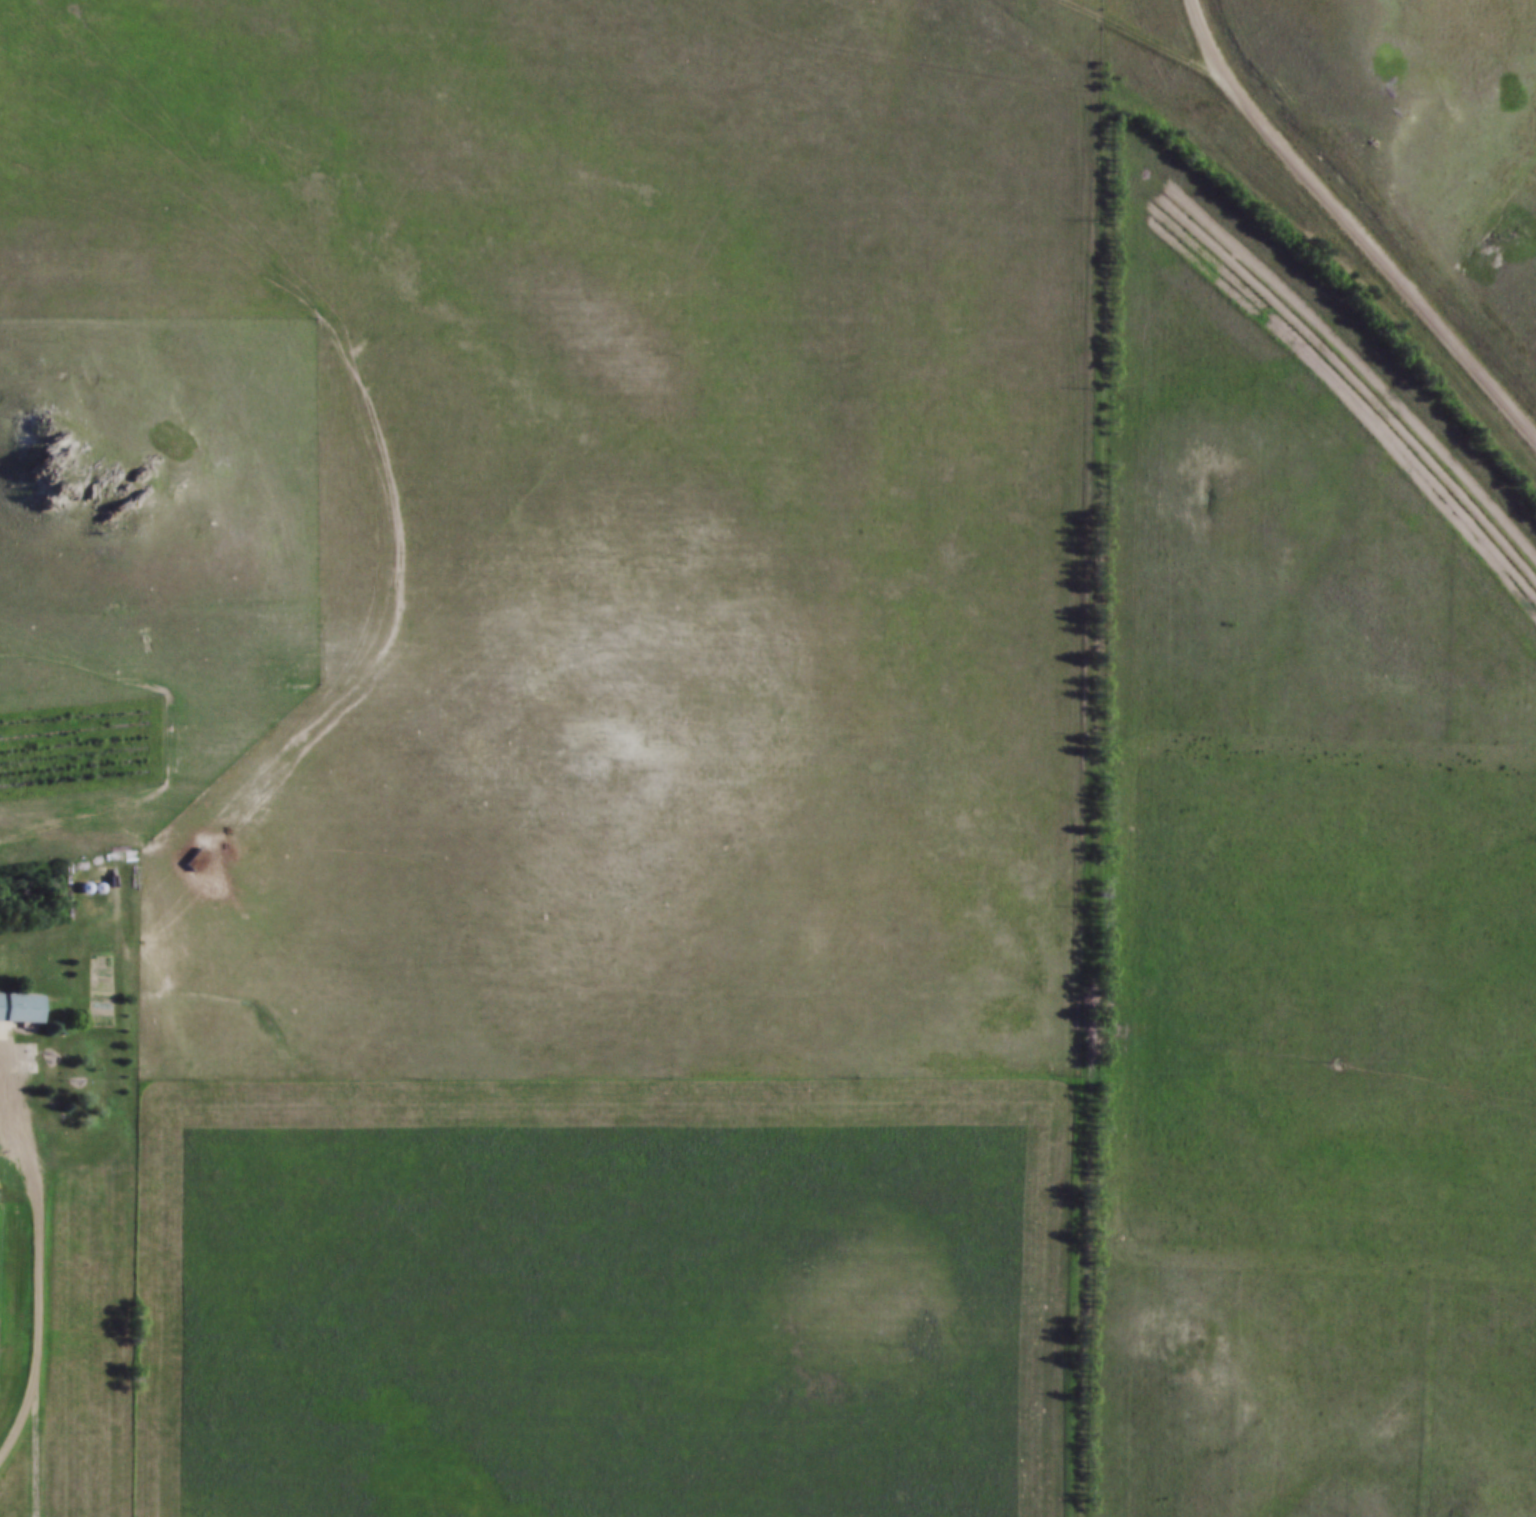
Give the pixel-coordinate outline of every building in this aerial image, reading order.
[(40,993),(0,992),(0,1020),(39,1021),(40,993)]
